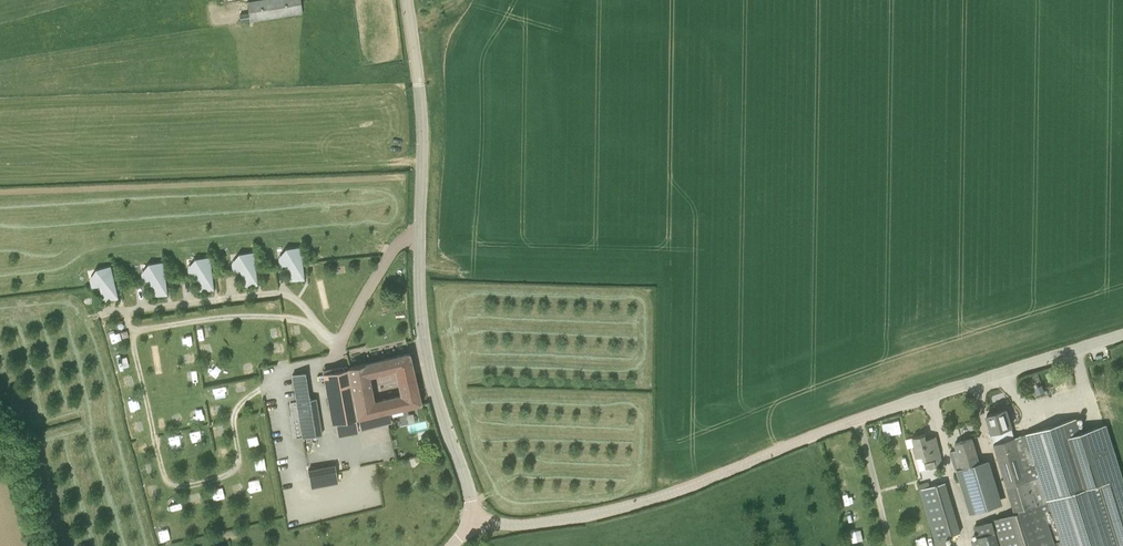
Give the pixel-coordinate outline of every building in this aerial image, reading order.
[(240,18),(248,18),(248,21),(250,20),(250,21),(303,13),(301,0),(259,0),(247,2),(249,13),(240,14),(240,18)] [(289,279),(305,277),(302,244),(286,246),(289,279)] [(245,283),(260,282),(257,249),(242,250),(245,283)] [(214,253),(198,254),(201,287),(217,286),(214,253)] [(156,292),(171,290),(168,257),(153,258),(156,292)] [(105,299),(120,297),(114,264),(99,267),(105,299)] [(385,309),(400,304),(397,293),(382,298),(385,309)] [(112,332),(114,340),(123,337),(121,329),(112,332)] [(192,332),(182,334),(184,345),(193,344),(192,332)] [(360,428),(389,421),(391,421),(389,411),(421,403),(409,353),(349,367),(349,368),(323,373),(332,425),(345,422),(359,419),(360,428)] [(215,361),(209,369),(218,375),(224,367),(215,361)] [(306,373),(293,376),(303,438),(321,435),(316,399),(310,400),(306,373)] [(135,376),(124,379),(127,388),(138,386),(135,376)] [(133,410),(142,407),(139,396),(129,400),(133,410)] [(205,406),(191,408),(193,419),(206,417),(205,406)] [(176,423),(183,422),(180,408),(174,410),(176,423)] [(1015,437),(1011,426),(1012,426),(1006,409),(987,414),(992,432),(989,433),(993,444),(994,443),(1015,511),(1002,515),(1002,516),(975,525),(978,538),(973,540),(975,545),(1056,545),(1045,511),(1051,510),(1062,545),(1122,545),(1122,476),(1107,424),(1081,432),(1076,417),(1015,437)] [(411,432),(428,427),(426,419),(409,425),(411,432)] [(889,420),(891,433),(903,432),(901,419),(889,420)] [(136,431),(145,430),(143,420),(134,422),(136,431)] [(202,428),(191,431),(194,441),(204,438),(202,428)] [(170,435),(173,445),(185,442),(182,432),(170,435)] [(926,439),(925,433),(913,437),(915,446),(913,446),(916,457),(919,470),(926,468),(943,464),(940,455),(941,454),(936,436),(926,439)] [(261,435),(252,436),(253,444),(262,443),(261,435)] [(979,462),(972,437),(955,443),(963,467),(958,469),(972,513),(997,505),(984,461),(979,462)] [(254,459),(256,471),(269,469),(267,457),(254,459)] [(334,465),(308,469),(311,486),(337,482),(334,465)] [(249,480),(251,490),(264,487),(261,477),(249,480)] [(235,493),(246,491),(244,482),(233,484),(235,493)] [(920,489),(936,540),(955,534),(940,483),(920,489)] [(193,504),(203,503),(201,487),(191,488),(193,504)] [(166,497),(171,510),(183,506),(179,493),(166,497)] [(854,529),(857,539),(867,535),(864,526),(854,529)]
